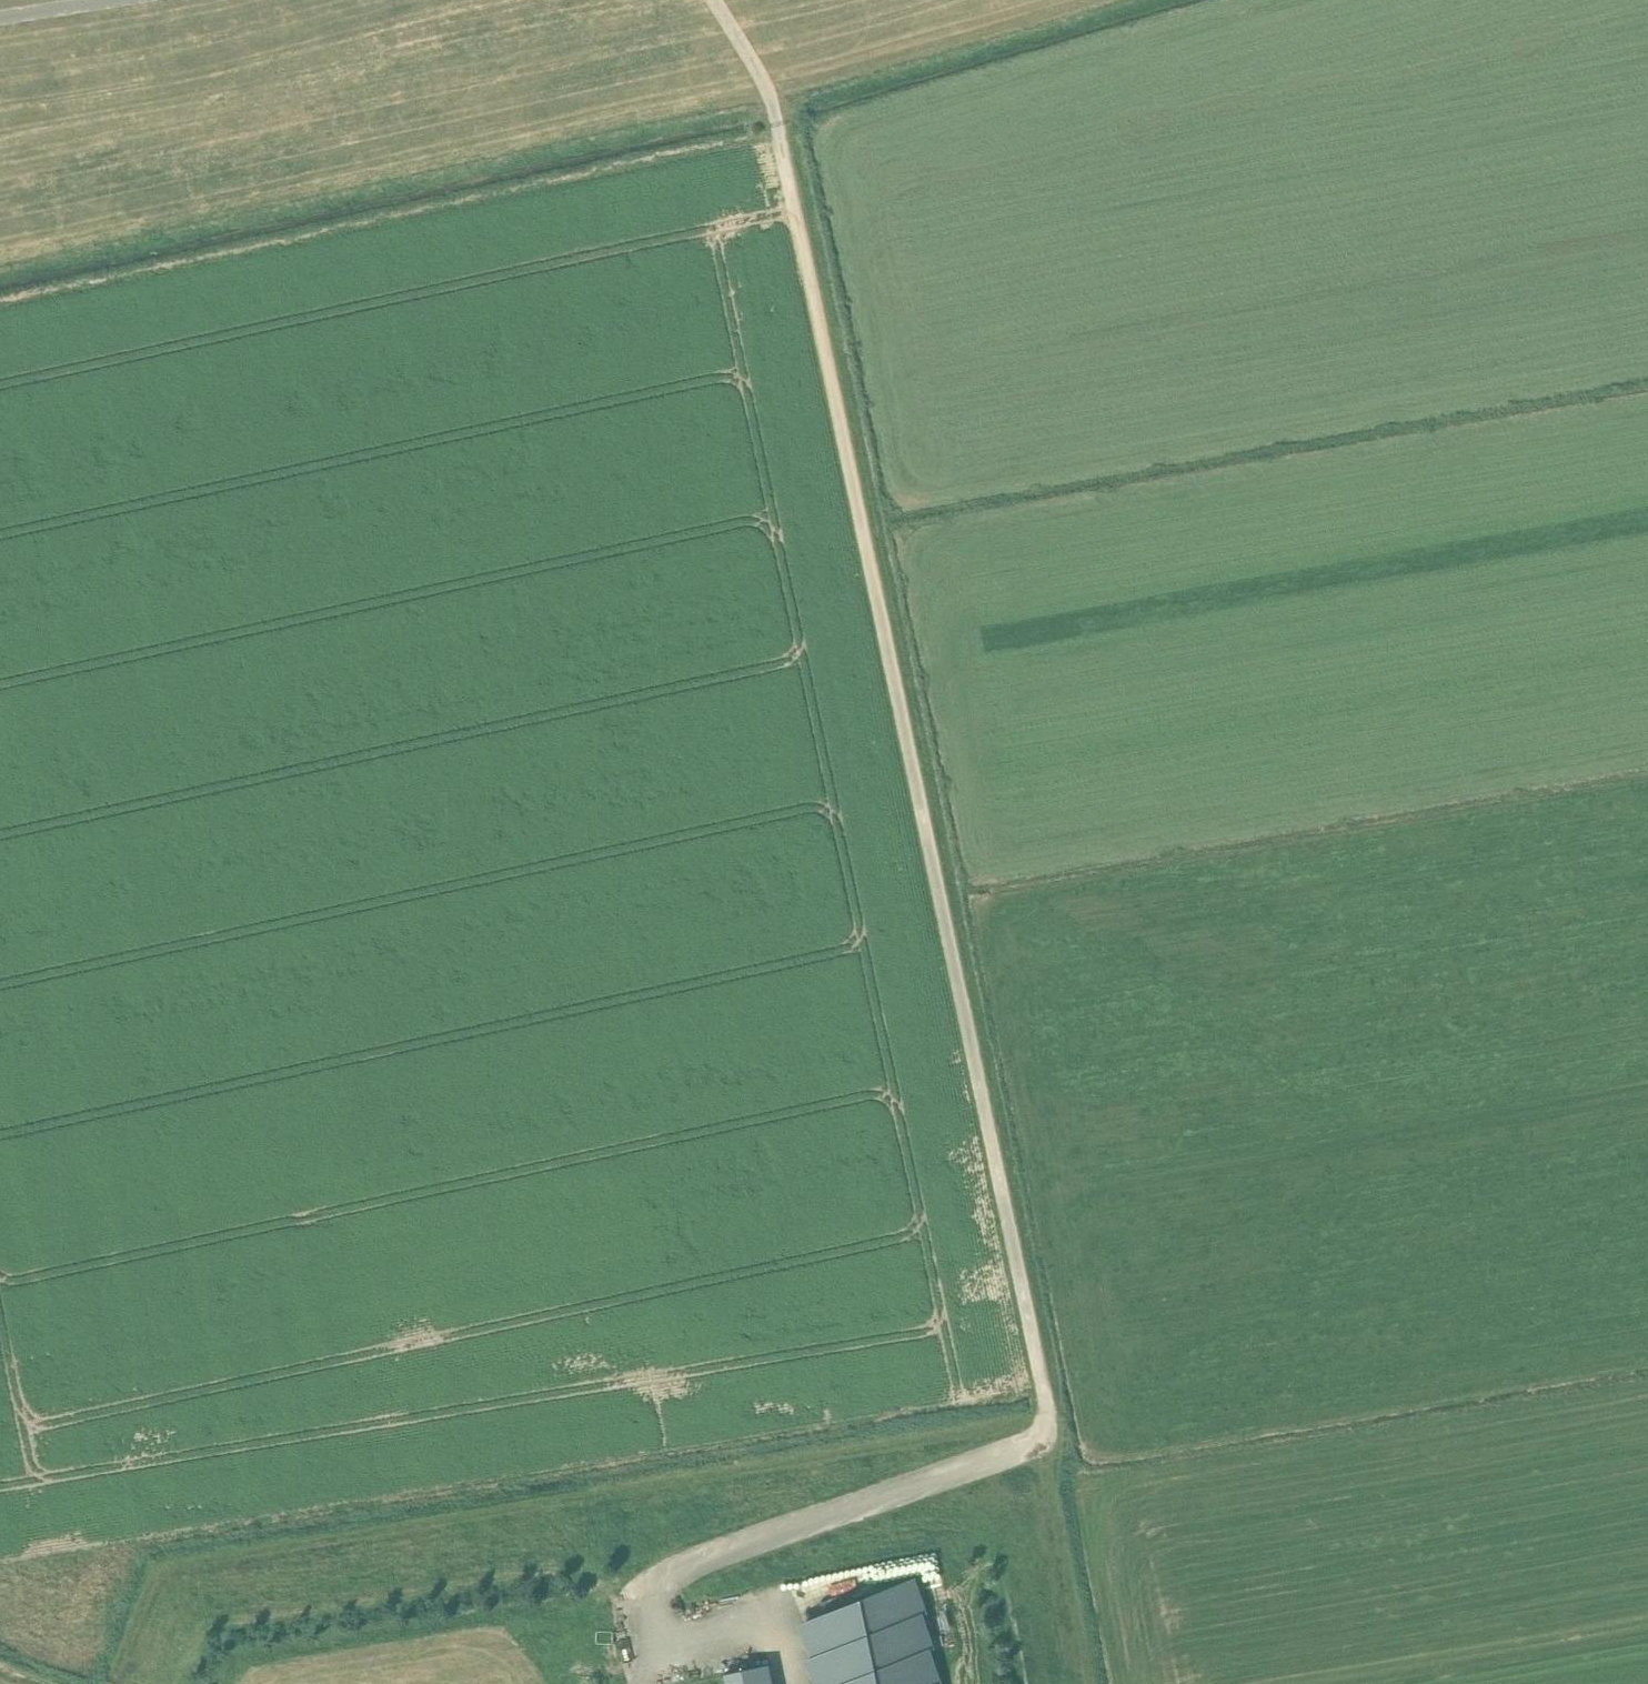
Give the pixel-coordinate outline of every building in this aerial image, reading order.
[(805,1623),(818,1683),(936,1683),(915,1579),(805,1623)] [(723,1674),(725,1683),(774,1683),(770,1664),(723,1674)]
